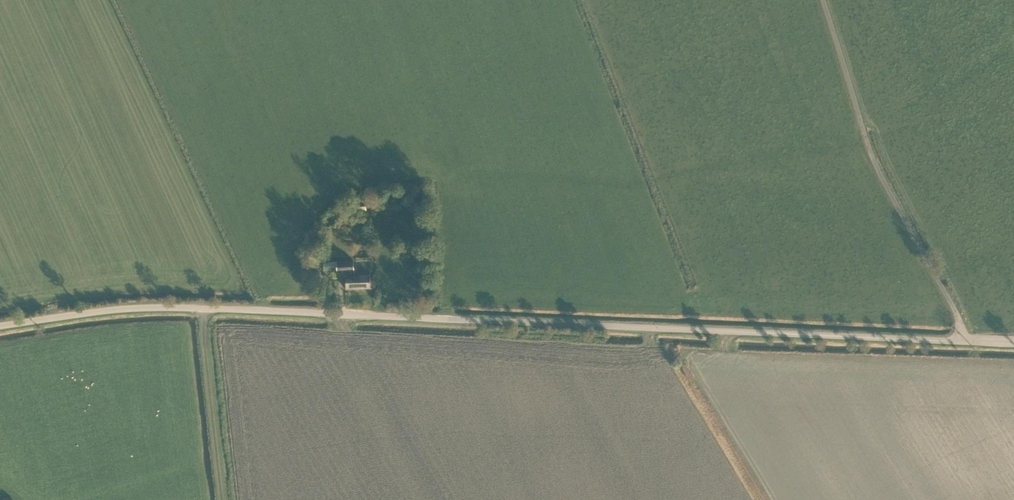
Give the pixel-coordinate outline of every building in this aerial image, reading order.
[(366,211),(364,201),(348,203),(349,213),(366,211)] [(353,275),(353,260),(314,262),(314,271),(336,270),(336,272),(346,272),(346,276),(345,276),(345,289),(370,288),(370,274),(353,275)]
